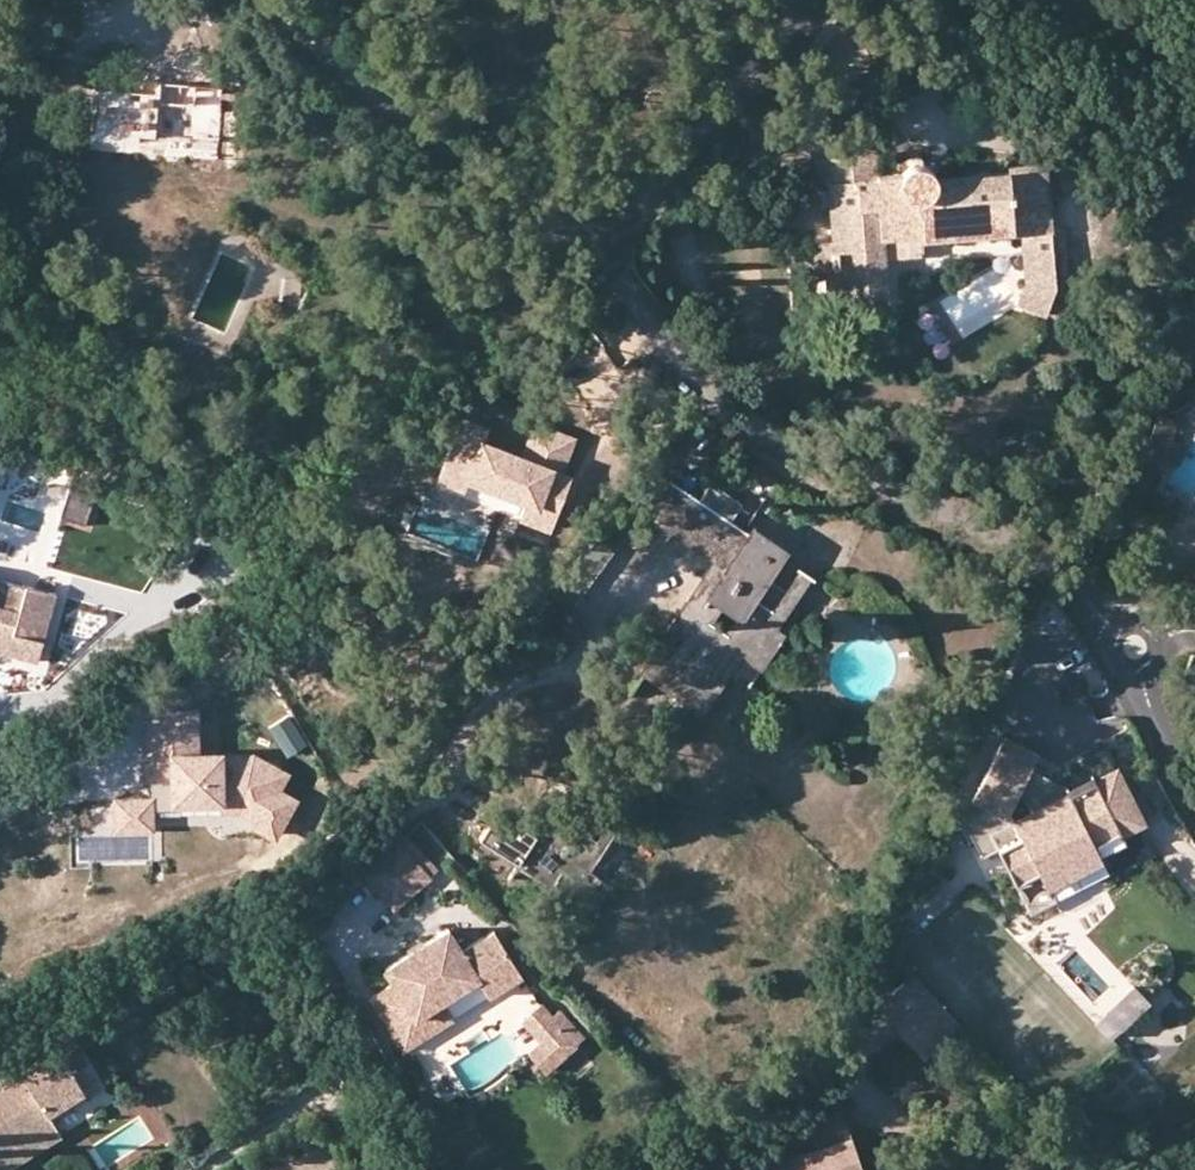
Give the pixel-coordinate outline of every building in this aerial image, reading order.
[(141,86),(140,97),(159,99),(160,88),(141,86)] [(190,146),(219,150),(223,118),(206,115),(210,94),(160,88),(159,99),(140,97),(91,94),(90,145),(137,149),(137,142),(190,146)] [(224,90),(210,94),(206,115),(223,118),(224,90)] [(218,168),(219,150),(190,146),(188,166),(218,168)] [(1016,241),(1045,240),(1045,165),(1003,166),(1004,174),(928,178),(925,165),(906,157),(893,161),(893,171),(871,173),(868,151),(823,153),(825,195),(828,277),(817,277),(818,315),(875,313),(874,242),(910,242),(910,247),(1016,241)] [(1048,286),(1045,240),(1016,241),(1019,278),(1005,305),(1030,315),(1048,286)] [(570,433),(535,420),(522,454),(481,440),(486,426),(458,416),(445,451),(474,462),(469,473),(527,494),(520,511),(551,522),(570,471),(558,466),(570,433)] [(469,473),(474,462),(445,451),(434,479),(462,490),(469,473)] [(684,524),(707,495),(684,479),(661,510),(684,524)] [(732,513),(707,495),(684,524),(708,542),(732,513)] [(752,637),(771,615),(778,603),(759,589),(791,551),(797,543),(761,520),(755,527),(732,513),(708,542),(732,559),(705,594),(698,590),(649,652),(652,654),(698,686),(741,631),(752,637)] [(571,564),(570,565),(584,576),(591,581),(605,562),(613,552),(595,535),(571,564)] [(821,573),(791,551),(759,589),(778,603),(771,615),(752,637),(741,631),(698,686),(652,654),(640,673),(698,710),(746,651),(764,662),(790,628),(783,623),(821,573)] [(584,576),(570,565),(552,587),(566,598),(584,576)] [(0,578),(0,605),(17,610),(24,585),(0,578)] [(31,664),(54,595),(24,585),(17,610),(0,605),(0,655),(31,664)] [(249,757),(192,756),(191,711),(146,713),(148,764),(171,763),(173,801),(220,800),(220,809),(237,809),(255,819),(252,825),(271,835),(289,801),(272,791),(280,777),(262,767),(264,764),(249,757)] [(292,713),(265,724),(279,757),(305,746),(292,713)] [(1034,750),(999,733),(959,817),(978,854),(996,846),(1013,880),(1037,869),(1045,883),(1100,854),(1098,848),(1125,834),(1121,826),(1142,816),(1115,763),(1047,798),(1050,804),(1037,810),(1034,805),(1011,816),(1007,807),(1034,750)] [(1030,767),(1020,788),(1039,797),(1049,776),(1030,767)] [(540,881),(548,868),(558,854),(580,870),(595,848),(579,837),(598,810),(569,790),(543,827),(538,823),(531,833),(493,806),(474,834),(512,860),(540,881)] [(1047,798),(1034,805),(1037,810),(1050,804),(1047,798)] [(148,801),(116,802),(117,828),(148,828),(148,801)] [(579,837),(595,848),(613,820),(598,810),(579,837)] [(401,830),(437,875),(446,865),(413,823),(401,830)] [(356,867),(392,911),(437,875),(401,830),(356,867)] [(570,883),(580,870),(558,854),(548,868),(570,883)] [(1037,869),(1013,880),(1027,907),(1051,894),(1045,883),(1037,869)] [(494,990),(525,969),(498,928),(466,948),(452,927),(390,968),(400,983),(377,998),(392,1020),(409,1046),(432,1030),(422,1015),(449,998),(484,975),(494,990)] [(950,1016),(903,965),(873,994),(920,1044),(950,1016)] [(1130,973),(1089,1010),(1105,1028),(1146,991),(1130,973)] [(422,1015),(432,1030),(459,1012),(449,998),(422,1015)] [(583,1039),(546,1000),(527,1017),(547,1038),(534,1050),(552,1069),(583,1039)] [(53,1121),(52,1117),(100,1085),(74,1043),(60,1052),(56,1048),(23,1068),(25,1073),(0,1089),(0,1152),(53,1121)] [(25,1073),(23,1068),(18,1071),(12,1067),(0,1076),(0,1089),(25,1073)] [(835,1106),(800,1117),(810,1148),(741,1168),(741,1169),(860,1169),(835,1106)] [(53,1121),(0,1152),(0,1169),(4,1169),(60,1135),(53,1121)]
